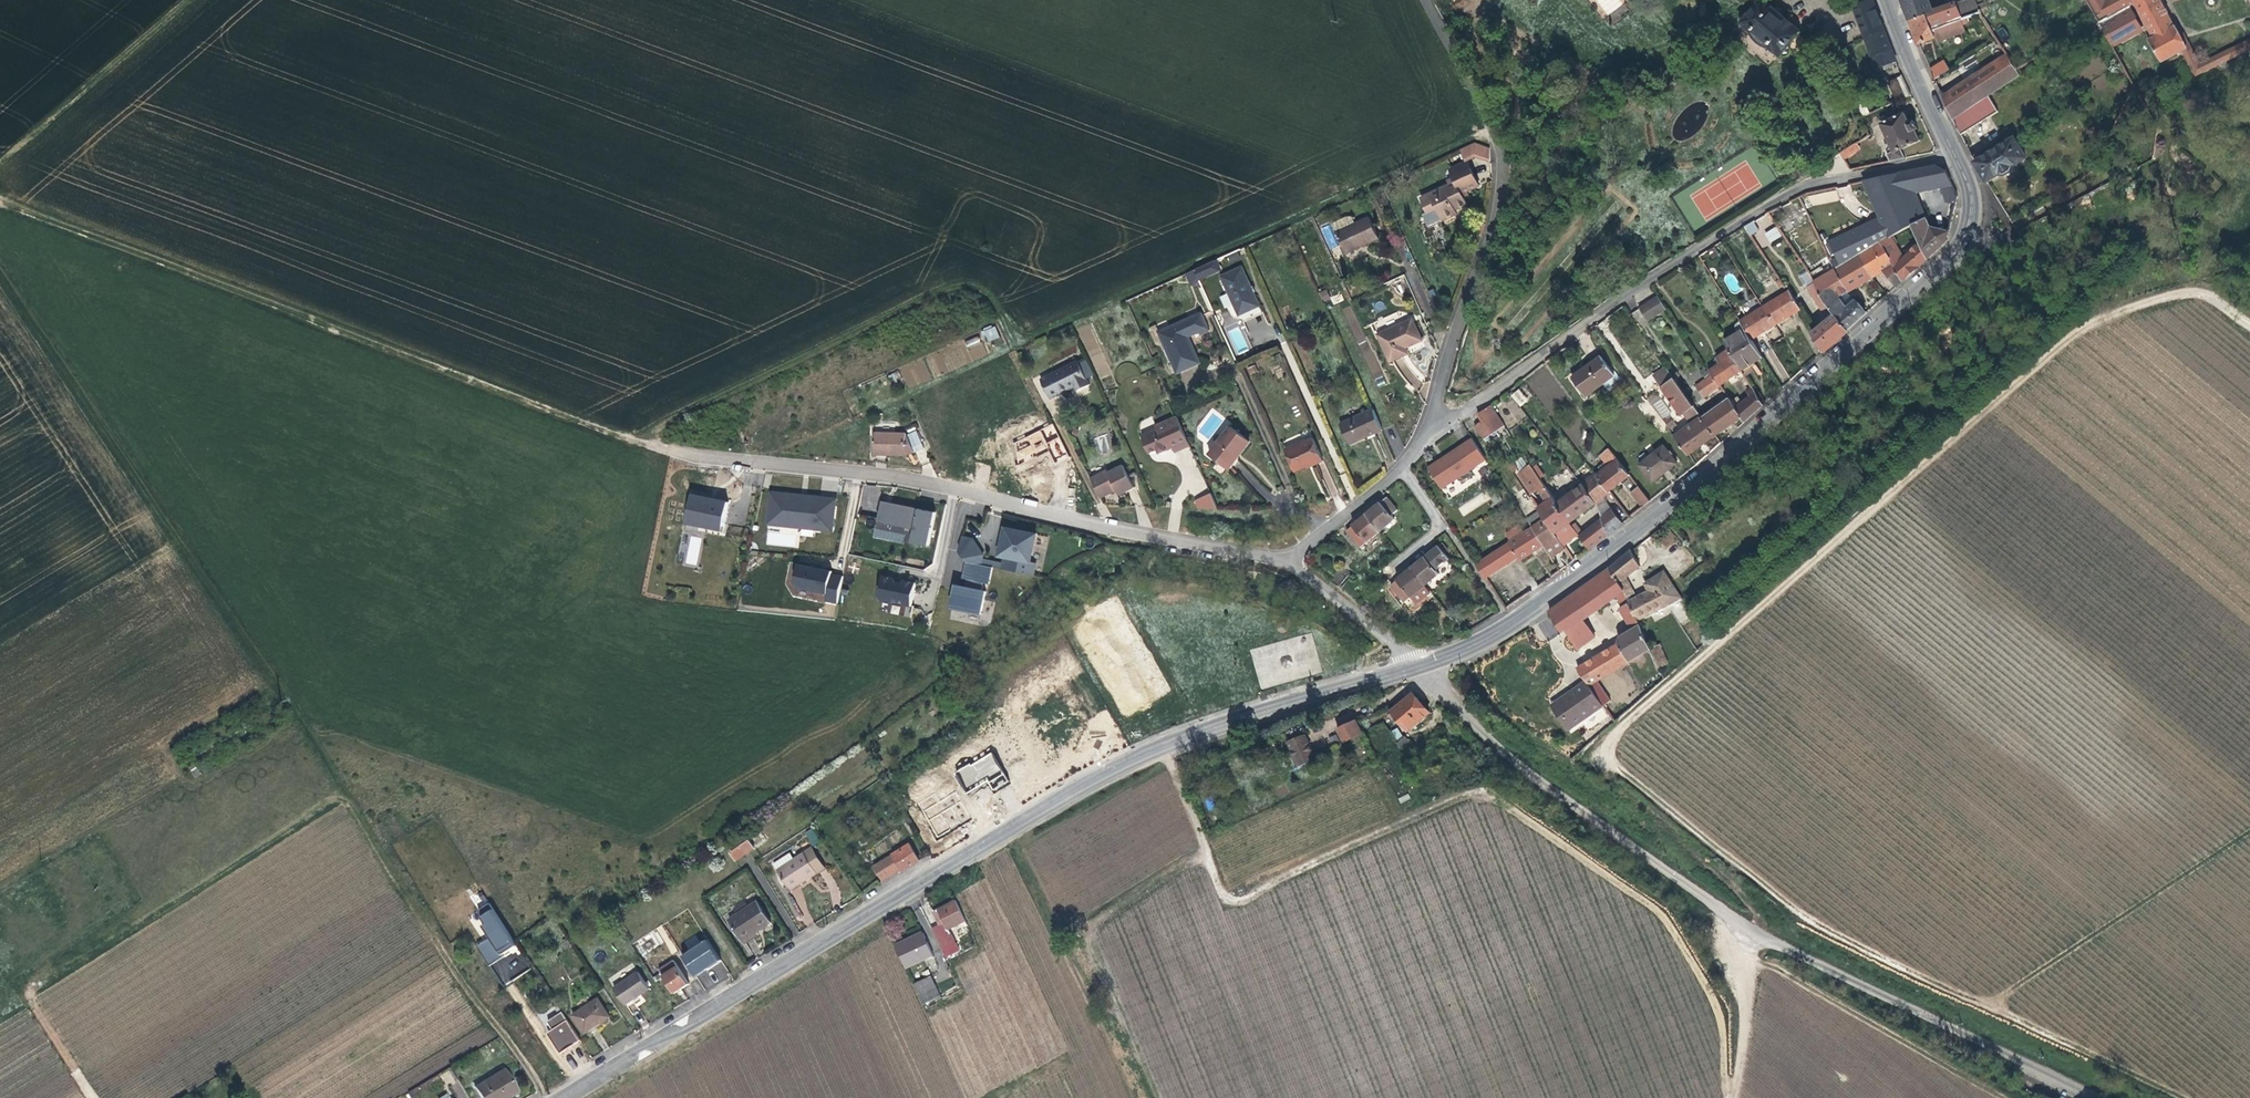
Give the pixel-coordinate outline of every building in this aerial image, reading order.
[(1764,0),(1762,0),(1742,23),(1747,27),(1751,30),(1753,32),(1754,34),(1756,38),(1759,41),(1761,42),(1765,45),(1768,47),(1770,47),(1781,56),(1782,55),(1784,56),(1788,56),(1792,52),(1791,48),(1789,46),(1802,32),(1764,0)] [(1873,0),(1869,0),(1853,6),(1873,60),(1893,53),(1873,0)] [(1983,13),(1976,0),(1965,0),(1934,11),(1929,0),(1910,0),(1903,2),(1910,21),(1928,14),(1933,30),(1961,20),(1983,13)] [(2103,0),(2087,0),(2099,22),(2112,15),(2130,5),(2127,0),(2111,0),(2105,3),(2103,0)] [(2130,5),(2134,2),(2153,37),(2149,40),(2160,59),(2162,62),(2184,50),(2187,48),(2180,35),(2161,0),(2127,0),(2130,5)] [(1938,42),(1966,31),(1961,20),(1933,30),(1928,14),(1910,21),(1919,44),(1936,37),(1938,42)] [(2249,48),(2249,40),(2199,65),(2183,33),(2180,35),(2187,48),(2184,50),(2196,74),(2249,48)] [(1897,61),(1893,53),(1873,60),(1877,68),(1897,61)] [(1989,95),(2021,74),(2017,69),(2008,53),(1942,96),(1953,119),(1989,95)] [(1934,78),(1949,70),(1944,60),(1929,67),(1934,78)] [(1912,95),(1903,76),(1889,82),(1897,101),(1912,95)] [(1871,113),(1862,94),(1853,98),(1863,117),(1871,113)] [(1961,135),(1998,112),(1989,95),(1953,119),(1961,135)] [(1920,141),(1916,130),(1919,129),(1915,121),(1910,124),(1905,113),(1882,124),(1895,153),(1887,155),(1890,162),(1906,159),(1902,149),(1920,141)] [(2014,166),(2027,158),(2015,138),(1976,162),(1987,182),(2001,174),(2006,175),(2012,171),(2014,166)] [(1491,163),(1490,148),(1475,143),(1461,149),(1467,162),(1469,161),(1476,158),(1491,163)] [(1844,159),(1857,151),(1853,146),(1841,154),(1844,159)] [(1453,177),(1472,168),(1469,161),(1467,162),(1450,170),(1453,177)] [(1931,227),(1927,218),(1923,220),(1918,209),(1909,212),(1900,190),(1914,187),(1940,182),(1947,203),(1956,204),(1958,196),(1946,170),(1946,169),(1938,166),(1865,181),(1889,236),(1890,238),(1892,237),(1913,225),(1921,243),(1928,259),(1947,242),(1950,232),(1931,227)] [(1468,205),(1464,196),(1469,194),(1468,191),(1480,185),(1472,168),(1453,177),(1456,182),(1450,184),(1422,198),(1429,212),(1438,208),(1444,220),(1458,214),(1456,211),(1468,205)] [(1927,218),(1914,187),(1900,190),(1909,212),(1918,209),(1923,220),(1927,218)] [(1811,195),(1813,205),(1838,200),(1836,191),(1811,195)] [(1379,238),(1370,216),(1356,223),(1354,219),(1353,218),(1351,217),(1350,216),(1347,216),(1338,221),(1337,219),(1333,221),(1332,222),(1333,223),(1334,227),(1336,226),(1338,231),(1337,232),(1345,252),(1359,245),(1360,247),(1379,238)] [(1759,230),(1754,221),(1744,227),(1750,236),(1759,230)] [(1770,243),(1782,236),(1776,226),(1764,233),(1770,243)] [(1903,281),(1928,259),(1921,243),(1904,258),(1892,237),(1890,238),(1889,236),(1880,242),(1903,281)] [(1903,281),(1880,242),(1858,255),(1872,277),(1885,270),(1898,286),(1903,281)] [(1346,253),(1360,247),(1359,245),(1345,252),(1346,253)] [(1719,253),(1715,248),(1710,251),(1713,257),(1719,253)] [(1241,257),(1237,250),(1229,254),(1232,262),(1241,257)] [(1855,300),(1847,292),(1872,277),(1858,255),(1836,269),(1815,281),(1815,282),(1817,285),(1819,289),(1821,292),(1822,296),(1827,304),(1836,316),(1837,315),(1848,330),(1867,313),(1856,300),(1855,300)] [(1199,280),(1219,270),(1215,261),(1195,270),(1196,273),(1199,280)] [(1260,306),(1242,267),(1222,276),(1240,315),(1260,306)] [(1196,273),(1195,270),(1187,274),(1192,285),(1200,281),(1199,280),(1196,273)] [(1807,271),(1798,276),(1804,286),(1813,281),(1807,271)] [(1848,330),(1837,315),(1836,316),(1827,304),(1822,296),(1821,292),(1819,289),(1817,285),(1815,282),(1807,288),(1828,320),(1813,333),(1816,337),(1815,338),(1824,351),(1848,330)] [(1326,289),(1319,293),(1323,302),(1330,299),(1326,289)] [(1801,309),(1790,290),(1766,306),(1777,324),(1800,310),(1801,309)] [(1341,293),(1330,297),(1332,304),(1343,301),(1341,293)] [(1668,308),(1659,295),(1640,307),(1648,321),(1668,308)] [(1243,322),(1263,313),(1260,306),(1240,315),(1243,322)] [(1777,324),(1766,306),(1741,321),(1746,329),(1752,339),(1777,324)] [(1405,348),(1422,340),(1413,319),(1402,324),(1397,312),(1374,323),(1380,334),(1379,335),(1390,361),(1402,356),(1400,350),(1405,348)] [(1200,362),(1189,336),(1200,331),(1201,334),(1210,330),(1202,313),(1160,332),(1178,372),(1200,362)] [(1746,329),(1741,321),(1738,323),(1736,325),(1736,328),(1739,333),(1746,329)] [(986,341),(999,338),(995,326),(983,329),(986,341)] [(1763,357),(1752,339),(1746,329),(1739,333),(1724,342),(1729,350),(1743,370),(1742,371),(1744,374),(1753,369),(1751,365),(1763,357)] [(973,360),(987,355),(979,335),(965,340),(973,360)] [(1377,386),(1385,382),(1368,341),(1360,345),(1377,386)] [(1408,353),(1405,348),(1400,350),(1402,356),(1408,353)] [(1720,386),(1742,371),(1743,370),(1729,350),(1715,360),(1719,366),(1710,371),(1713,375),(1719,386),(1720,386)] [(1586,397),(1616,375),(1602,356),(1573,377),(1586,397)] [(1090,385),(1078,361),(1041,380),(1050,399),(1074,387),(1077,392),(1090,385)] [(920,362),(909,368),(913,375),(924,369),(920,362)] [(1696,406),(1676,378),(1675,378),(1667,366),(1654,375),(1683,415),(1685,414),(1692,424),(1675,437),(1686,452),(1688,455),(1689,454),(1716,435),(1703,417),(1695,406),(1696,406)] [(1646,378),(1654,372),(1651,368),(1643,374),(1646,378)] [(1705,396),(1719,386),(1713,375),(1698,386),(1705,396)] [(1764,405),(1752,386),(1746,390),(1751,396),(1737,407),(1742,415),(1740,416),(1741,418),(1745,422),(1764,405)] [(1518,388),(1510,395),(1520,407),(1528,400),(1518,388)] [(1716,435),(1741,418),(1740,416),(1742,415),(1737,407),(1730,397),(1729,398),(1703,417),(1716,435)] [(1505,426),(1492,406),(1478,414),(1482,421),(1491,435),(1505,426)] [(1383,430),(1373,409),(1341,424),(1350,444),(1383,430)] [(1191,446),(1177,416),(1156,425),(1157,428),(1142,435),(1151,453),(1159,450),(1160,454),(1168,450),(1167,448),(1172,445),(1173,448),(1175,453),(1191,446)] [(1671,431),(1678,425),(1674,420),(1666,425),(1671,431)] [(1491,435),(1482,421),(1475,426),(1484,440),(1491,435)] [(1229,470),(1250,441),(1231,426),(1209,455),(1229,470)] [(1040,430),(1011,444),(1020,462),(1049,448),(1040,430)] [(925,448),(917,431),(907,436),(907,433),(876,432),(875,455),(907,455),(925,448)] [(1095,438),(1100,453),(1112,449),(1106,434),(1095,438)] [(1048,441),(1056,460),(1068,455),(1059,436),(1048,441)] [(1324,461),(1314,438),(1306,442),(1305,440),(1285,449),(1295,472),(1307,467),(1307,466),(1314,464),(1314,465),(1324,461)] [(1443,489),(1487,460),(1473,438),(1428,467),(1443,489)] [(1653,483),(1678,463),(1664,445),(1639,465),(1653,483)] [(1630,475),(1610,448),(1601,455),(1606,463),(1600,468),(1603,471),(1597,476),(1609,492),(1630,476),(1630,475)] [(1135,487),(1124,465),(1109,472),(1108,470),(1092,478),(1101,498),(1117,490),(1120,495),(1135,487)] [(1573,525),(1571,523),(1558,504),(1554,497),(1534,468),(1528,472),(1548,502),(1539,508),(1540,510),(1565,546),(1580,535),(1573,525)] [(1612,511),(1604,497),(1610,493),(1609,492),(1597,476),(1595,474),(1582,483),(1583,485),(1597,503),(1603,519),(1609,534),(1623,523),(1612,511)] [(1571,523),(1597,503),(1583,485),(1558,504),(1571,523)] [(1651,501),(1640,486),(1639,487),(1632,492),(1643,507),(1651,501)] [(768,529),(766,544),(799,547),(800,531),(833,534),(836,497),(769,491),(765,528),(768,529)] [(1212,493),(1196,500),(1199,508),(1219,509),(1212,493)] [(724,526),(729,502),(717,500),(716,500),(715,501),(711,501),(711,498),(704,497),(692,495),(687,523),(699,525),(700,521),(724,526)] [(1392,515),(1399,510),(1388,497),(1382,502),(1381,502),(1368,514),(1382,531),(1396,519),(1392,515)] [(936,512),(882,501),(879,519),(916,526),(915,529),(918,530),(915,544),(929,547),(936,512)] [(1397,520),(1404,515),(1400,510),(1393,516),(1397,520)] [(1565,546),(1540,510),(1527,519),(1533,528),(1533,529),(1544,545),(1552,558),(1566,549),(1565,546)] [(1361,548),(1382,531),(1368,514),(1347,531),(1361,548)] [(1590,549),(1609,534),(1603,519),(1584,534),(1581,537),(1590,549)] [(1584,534),(1576,523),(1573,525),(1580,535),(1581,537),(1584,534)] [(963,537),(960,552),(966,562),(968,562),(993,567),(1034,575),(1034,573),(1037,563),(1031,562),(1037,533),(1007,527),(1005,539),(1006,540),(1005,545),(1003,545),(1001,557),(1005,558),(1004,563),(983,558),(983,555),(973,539),(969,538),(969,541),(965,540),(965,538),(963,537)] [(1521,560),(1544,545),(1533,529),(1477,565),(1485,578),(1518,556),(1521,560)] [(1667,546),(1676,537),(1670,530),(1660,538),(1667,546)] [(696,566),(702,538),(691,536),(685,563),(696,566)] [(1437,570),(1450,559),(1439,545),(1412,568),(1427,585),(1440,574),(1437,570)] [(1639,620),(1682,597),(1665,571),(1646,584),(1649,590),(1634,599),(1632,595),(1635,593),(1630,584),(1627,578),(1641,566),(1633,551),(1632,549),(1610,568),(1621,583),(1626,591),(1639,620)] [(993,567),(968,562),(964,578),(969,579),(967,587),(958,585),(953,608),(982,614),(987,591),(982,590),(984,582),(990,583),(993,567)] [(838,603),(842,571),(791,565),(787,597),(838,603)] [(1338,586),(1349,571),(1342,565),(1330,580),(1338,586)] [(1427,585),(1412,568),(1399,579),(1399,580),(1392,585),(1406,602),(1427,585)] [(1639,620),(1626,591),(1621,583),(1610,568),(1600,575),(1600,576),(1614,599),(1619,595),(1624,607),(1620,608),(1632,627),(1635,629),(1621,637),(1620,644),(1631,661),(1651,650),(1652,649),(1642,625),(1641,624),(1639,620)] [(895,578),(883,576),(879,596),(881,600),(882,600),(907,605),(912,606),(917,582),(904,580),(903,583),(897,582),(895,578)] [(1614,599),(1600,576),(1594,581),(1607,604),(1614,599)] [(1585,620),(1602,608),(1607,604),(1594,581),(1592,581),(1574,594),(1572,597),(1571,597),(1550,612),(1563,633),(1567,631),(1577,650),(1596,636),(1585,620)] [(1598,681),(1622,666),(1631,661),(1620,644),(1585,664),(1579,668),(1587,680),(1604,706),(1612,701),(1598,681)] [(1669,664),(1660,645),(1652,649),(1651,650),(1660,668),(1669,664)] [(1570,730),(1604,706),(1587,680),(1570,692),(1574,699),(1557,712),(1570,730)] [(1557,712),(1574,699),(1570,692),(1552,705),(1557,712)] [(1408,730),(1430,713),(1417,697),(1416,698),(1410,697),(1409,697),(1392,711),(1393,712),(1397,716),(1408,730)] [(1010,776),(1006,768),(1023,758),(997,715),(979,726),(984,733),(966,744),(973,755),(967,758),(965,755),(948,765),(951,769),(944,772),(942,768),(907,789),(927,822),(928,823),(928,824),(945,814),(948,817),(965,807),(961,799),(968,795),(967,794),(981,785),(982,786),(989,782),(992,786),(1010,776)] [(1364,733),(1358,719),(1338,728),(1344,743),(1364,733)] [(1316,760),(1306,734),(1289,741),(1299,767),(1316,760)] [(1415,745),(1409,739),(1407,741),(1403,737),(1397,744),(1407,753),(1415,745)] [(908,820),(903,812),(898,815),(903,823),(908,820)] [(737,860),(755,848),(750,840),(731,853),(737,860)] [(902,871),(919,860),(909,844),(892,855),(874,866),(884,881),(901,870),(902,871)] [(791,890),(826,867),(813,847),(795,859),(791,853),(774,863),(778,870),(782,876),(791,890)] [(758,933),(772,923),(757,900),(729,919),(746,944),(753,939),(759,935),(758,933)] [(966,921),(956,900),(939,909),(943,918),(946,922),(949,929),(966,921)] [(478,946),(490,966),(499,961),(504,957),(502,952),(514,941),(489,903),(479,911),(487,924),(484,926),(491,938),(478,946)] [(954,942),(951,935),(952,935),(949,929),(946,922),(935,927),(944,946),(954,942)] [(642,957),(671,938),(663,926),(634,945),(642,957)] [(934,954),(924,932),(897,945),(907,967),(934,954)] [(572,944),(569,939),(563,943),(566,948),(572,944)] [(707,939),(683,955),(697,976),(711,967),(722,960),(707,939)] [(964,951),(959,940),(954,942),(944,946),(949,957),(964,951)] [(686,986),(698,978),(697,976),(686,961),(678,966),(675,960),(660,969),(676,993),(686,986)] [(637,997),(649,989),(638,972),(616,988),(627,1004),(637,997)] [(941,995),(932,976),(914,984),(923,1003),(941,995)] [(599,1023),(610,1016),(599,999),(574,1015),(585,1032),(599,1023)] [(581,1040),(562,1011),(547,1021),(553,1029),(550,1031),(549,1035),(560,1051),(563,1052),(570,1048),(581,1040)] [(503,1070),(474,1087),(481,1097),(506,1097),(516,1092),(503,1070)]
